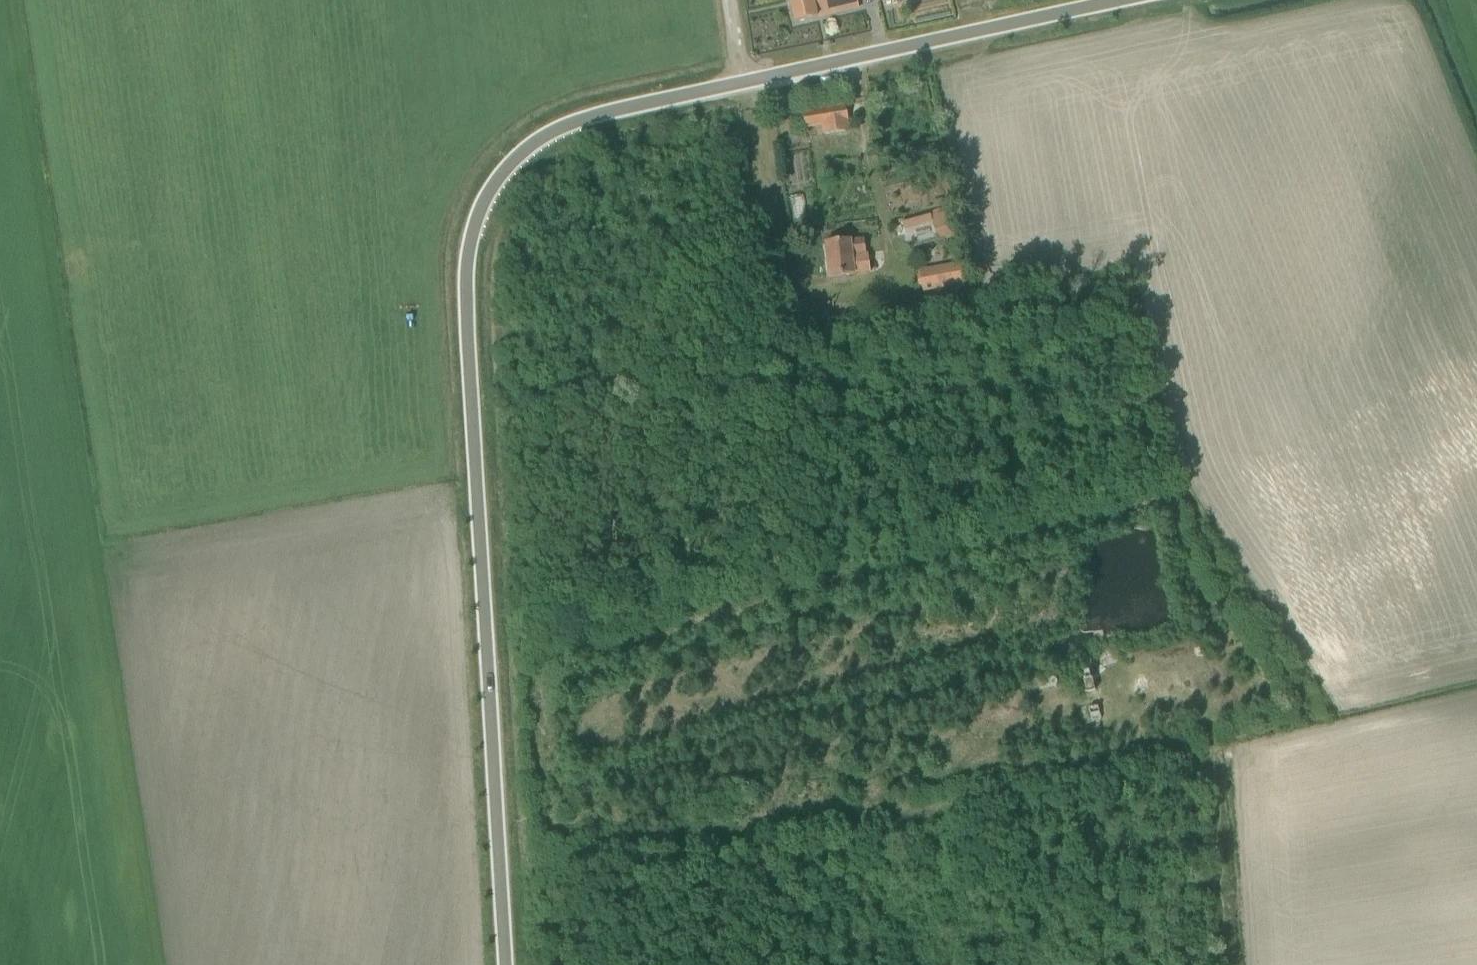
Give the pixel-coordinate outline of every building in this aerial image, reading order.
[(795,23),(859,8),(857,0),(789,0),(795,23)] [(847,106),(803,112),(805,129),(821,126),(822,135),(851,131),(849,122),(847,106)] [(917,216),(925,241),(948,234),(941,208),(917,216)] [(826,243),(830,277),(855,274),(852,256),(882,252),(880,237),(826,243)] [(952,265),(919,271),(923,289),(923,292),(964,284),(961,264),(952,265)] [(827,302),(811,305),(814,317),(830,313),(827,302)] [(1098,707),(1089,709),(1092,722),(1101,720),(1098,707)]
